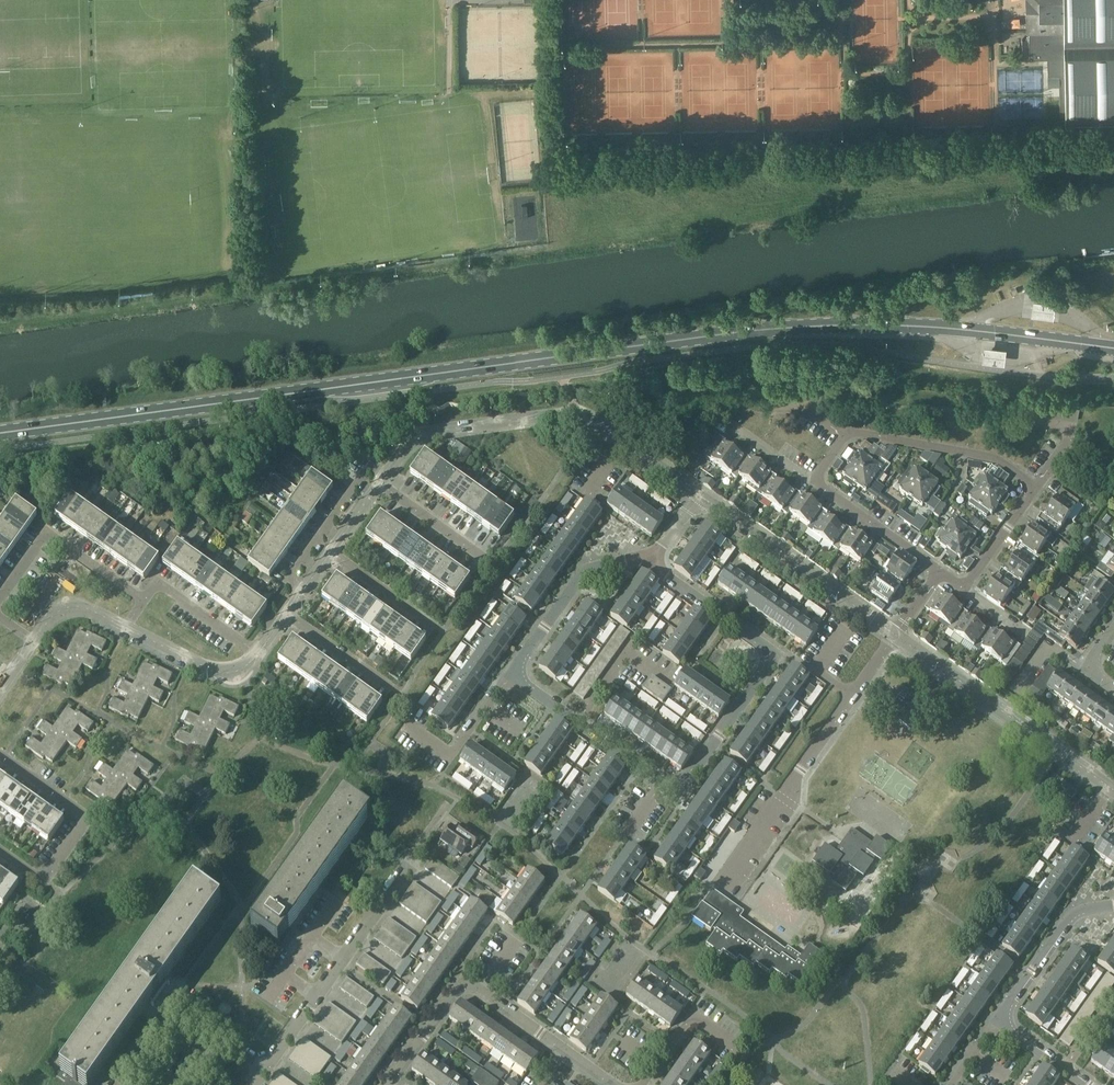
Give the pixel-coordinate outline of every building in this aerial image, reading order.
[(1032,27),(1029,30),(1030,59),(1048,59),(1048,77),(1059,77),(1059,86),(1060,116),(1065,115),(1065,125),(1113,124),(1113,0),(1032,0),(1032,27)] [(1048,86),(1059,86),(1059,77),(1048,77),(1048,78),(1048,86)] [(1056,306),(1034,303),(1032,319),(1054,321),(1056,306)] [(1005,347),(983,344),(981,359),(1003,362),(1005,347)] [(1027,399),(1025,412),(1026,413),(1032,413),(1034,400),(1027,399)] [(1034,400),(1032,413),(1039,414),(1040,401),(1034,400)] [(1040,401),(1039,414),(1045,415),(1047,402),(1040,401)] [(1047,402),(1045,415),(1052,416),(1053,403),(1047,402)] [(1053,403),(1052,416),(1058,417),(1060,404),(1053,403)] [(1060,404),(1058,417),(1065,418),(1066,405),(1060,404)] [(1066,405),(1065,418),(1071,419),(1073,406),(1066,405)] [(1073,406),(1071,419),(1077,420),(1078,420),(1080,407),(1073,406)] [(720,437),(706,457),(722,468),(734,451),(729,448),(731,445),(720,437)] [(864,441),(859,448),(866,452),(869,449),(871,446),(864,441)] [(890,446),(881,458),(887,463),(898,448),(890,446)] [(734,451),(722,468),(737,479),(739,476),(751,459),(740,451),(738,454),(734,451)] [(854,452),(847,462),(851,464),(863,472),(871,461),(859,453),(858,455),(854,452)] [(925,452),(921,458),(928,463),(934,454),(925,452)] [(424,454),(411,473),(419,479),(433,460),(425,454),(424,454)] [(751,459),(739,476),(749,483),(761,466),(756,463),(758,460),(753,456),(751,459)] [(433,460),(419,479),(427,485),(441,466),(433,460)] [(838,460),(832,468),(837,472),(843,464),(838,460)] [(871,461),(863,472),(878,483),(884,474),(881,471),(882,469),(871,461)] [(940,463),(935,470),(938,472),(943,465),(940,463)] [(845,477),(843,481),(852,488),(855,484),(863,472),(851,464),(843,476),(845,477)] [(441,466),(427,485),(435,490),(449,472),(441,466)] [(761,466),(749,483),(759,490),(771,473),(773,470),(768,467),(766,470),(761,466)] [(910,467),(904,476),(919,487),(927,475),(916,467),(914,470),(910,467)] [(980,475),(973,484),(977,487),(988,495),(1004,473),(999,469),(993,477),(994,478),(992,480),(985,475),(983,478),(980,475)] [(449,472),(435,490),(443,496),(457,477),(449,472)] [(863,472),(855,484),(859,487),(866,492),(868,489),(871,492),(878,497),(885,488),(878,483),(863,472)] [(276,473),(272,477),(279,482),(282,477),(276,473)] [(759,490),(756,493),(772,504),(784,487),(780,484),(782,481),(771,473),(759,490)] [(1004,473),(988,495),(1000,503),(1003,506),(1010,497),(1006,494),(1008,492),(1001,486),(1002,484),(1004,485),(1010,477),(1009,476),(1004,473)] [(313,475),(307,483),(326,496),(331,488),(332,489),(332,488),(313,474),(313,475)] [(927,475),(919,487),(934,497),(941,489),(937,486),(939,483),(927,475)] [(633,476),(629,481),(638,487),(641,482),(633,476)] [(904,476),(897,485),(901,488),(899,490),(911,498),(919,487),(904,476)] [(457,477),(443,496),(451,502),(465,483),(457,477)] [(708,479),(704,485),(708,487),(712,481),(708,479)] [(712,481),(708,487),(712,490),(716,484),(712,481)] [(641,482),(638,487),(646,493),(649,488),(641,482)] [(307,483),(301,491),(320,504),(326,496),(307,483)] [(465,483),(451,502),(459,508),(473,489),(465,483)] [(962,485),(957,493),(962,496),(967,489),(962,485)] [(515,488),(512,491),(515,493),(517,494),(520,490),(516,486),(515,488)] [(784,487),(772,504),(788,515),(790,512),(802,495),(791,487),(789,490),(784,487)] [(919,487),(911,498),(922,506),(924,504),(928,507),(935,512),(941,503),(941,502),(934,497),(919,487)] [(971,500),(968,504),(978,510),(988,495),(977,487),(969,498),(971,500)] [(1055,501),(1051,506),(1068,518),(1073,521),(1084,506),(1079,503),(1079,502),(1060,488),(1052,499),(1055,501)] [(473,489),(459,508),(467,513),(474,504),(481,494),(473,489)] [(612,499),(607,505),(618,513),(630,497),(619,489),(616,493),(614,491),(613,491),(609,497),(612,499)] [(301,491),(296,499),(314,512),(320,504),(301,491)] [(655,491),(651,496),(654,499),(659,502),(663,497),(655,491)] [(802,495),(790,512),(800,519),(812,502),(807,499),(809,496),(804,492),(802,495)] [(474,504),(467,513),(475,519),(486,504),(489,500),(481,494),(474,504)] [(568,494),(562,502),(567,506),(568,504),(573,497),(568,494)] [(988,495),(978,510),(987,517),(989,513),(992,515),(1000,503),(988,495)] [(69,496),(55,515),(56,516),(64,521),(77,502),(69,497),(70,497),(69,496)] [(630,497),(618,513),(629,521),(641,505),(630,497)] [(663,497),(659,502),(668,508),(671,503),(663,497)] [(733,497),(729,503),(733,505),(737,499),(733,497)] [(296,499),(290,507),(309,520),(314,512),(296,499)] [(737,499),(733,505),(737,508),(741,502),(737,499)] [(486,504),(475,519),(484,525),(497,506),(489,500),(486,504)] [(884,500),(881,505),(892,513),(895,508),(884,500)] [(17,502),(12,510),(30,523),(36,516),(36,515),(35,514),(17,501),(17,502)] [(586,501),(578,513),(594,524),(602,513),(586,501)] [(77,502),(64,521),(72,527),(85,508),(77,502)] [(562,502),(556,510),(561,514),(567,506),(562,502)] [(812,502),(800,519),(809,526),(807,529),(809,526),(810,526),(821,509),(822,509),(824,507),(818,503),(816,506),(812,502)] [(935,512),(933,514),(938,517),(946,507),(941,503),(935,512)] [(641,505),(629,521),(640,529),(652,512),(641,505)] [(497,506),(484,525),(492,530),(505,512),(497,506)] [(1045,508),(1037,520),(1057,534),(1068,518),(1051,506),(1048,510),(1045,508)] [(290,507),(284,515),(303,528),(309,520),(290,507)] [(747,507),(743,512),(751,517),(754,512),(747,507)] [(85,508),(72,527),(80,533),(93,514),(85,508)] [(809,526),(807,529),(823,540),(835,523),(830,520),(832,517),(822,509),(821,509),(810,526),(809,526)] [(12,510),(6,518),(25,532),(30,523),(12,510)] [(505,512),(492,530),(500,536),(499,536),(500,537),(514,518),(513,517),(505,512)] [(652,512),(640,529),(652,537),(663,521),(663,520),(652,512)] [(578,513),(570,524),(586,535),(594,524),(578,513)] [(93,514),(80,533),(88,538),(102,520),(93,514)] [(913,520),(909,525),(919,532),(927,521),(917,514),(913,520)] [(284,515),(279,523),(297,537),(303,528),(284,515)] [(553,515),(547,524),(551,527),(557,519),(553,515)] [(381,516),(367,535),(368,535),(376,541),(389,522),(381,516)] [(908,516),(904,522),(909,525),(913,520),(908,516)] [(6,518),(0,526),(19,540),(25,532),(6,518)] [(948,528),(946,531),(957,539),(965,528),(968,524),(959,518),(956,521),(954,520),(948,528)] [(973,518),(969,525),(974,528),(979,532),(983,525),(973,518)] [(102,520),(88,538),(96,544),(110,525),(102,520)] [(389,522),(376,541),(384,546),(397,528),(389,522)] [(1030,529),(1027,534),(1044,546),(1051,536),(1031,522),(1027,527),(1030,529)] [(279,523),(273,531),(292,545),(297,537),(279,523)] [(835,523),(823,540),(839,551),(841,548),(853,531),(852,531),(842,524),(840,526),(835,523)] [(547,524),(541,532),(545,535),(551,527),(547,524)] [(570,524),(562,535),(578,546),(586,535),(570,524)] [(706,524),(698,535),(714,547),(722,536),(706,524)] [(965,528),(957,539),(968,548),(972,550),(979,541),(975,538),(976,536),(971,532),(974,528),(969,525),(968,524),(965,528)] [(110,525),(96,544),(104,550),(118,531),(110,525)] [(0,526),(0,538),(13,548),(19,540),(0,526)] [(397,528),(384,546),(392,552),(405,533),(397,528)] [(853,531),(841,548),(850,555),(862,538),(858,535),(860,532),(854,528),(852,531),(853,531)] [(939,532),(935,538),(939,540),(937,543),(945,548),(946,549),(945,551),(947,553),(957,539),(946,531),(942,528),(939,532)] [(118,531),(104,550),(112,555),(126,537),(118,531)] [(273,531),(267,539),(286,553),(292,545),(273,531)] [(405,533),(392,552),(400,558),(413,539),(405,533)] [(784,533),(780,539),(784,541),(788,536),(784,533)] [(1101,533),(1095,542),(1099,545),(1105,536),(1101,533)] [(1021,537),(1017,542),(1020,544),(1037,556),(1037,555),(1044,546),(1027,534),(1023,539),(1021,537)] [(562,535),(554,546),(571,557),(578,546),(562,535)] [(698,535),(690,546),(706,558),(714,547),(698,535)] [(788,536),(784,541),(788,544),(792,538),(788,536)] [(926,537),(919,545),(925,549),(931,540),(926,536),(926,537)] [(126,537),(112,555),(120,561),(134,542),(126,537)] [(537,537),(531,545),(536,549),(542,541),(537,537)] [(7,556),(13,548),(0,538),(0,550),(7,556)] [(862,538),(850,555),(860,562),(869,551),(872,547),(874,543),(869,539),(867,542),(862,538)] [(267,539),(262,547),(280,561),(286,553),(267,539)] [(413,539),(400,558),(408,563),(421,545),(413,539)] [(946,553),(946,554),(955,561),(958,557),(960,559),(968,548),(957,539),(947,553),(946,553)] [(134,542),(120,561),(128,567),(142,548),(134,542)] [(874,543),(872,547),(877,551),(880,547),(874,543)] [(1015,557),(1012,561),(1029,573),(1040,558),(1037,556),(1037,555),(1037,556),(1020,544),(1012,555),(1015,557)] [(164,563),(164,564),(172,570),(186,551),(178,545),(177,545),(164,563)] [(421,545),(408,563),(416,569),(429,550),(421,545)] [(531,545),(525,554),(530,557),(536,549),(531,545)] [(731,545),(725,554),(730,557),(736,549),(735,549),(731,545)] [(554,546),(546,557),(563,568),(571,557),(554,546)] [(690,546),(682,557),(699,569),(706,558),(690,546)] [(262,547),(256,555),(275,569),(280,561),(262,547)] [(872,547),(869,551),(874,555),(877,551),(872,547)] [(142,548),(128,567),(136,573),(150,554),(142,548)] [(429,550),(416,569),(424,575),(437,556),(429,550)] [(186,551),(172,570),(180,575),(194,556),(186,551)] [(809,551),(805,557),(809,559),(813,554),(809,551)] [(900,552),(893,562),(910,574),(913,569),(916,571),(920,566),(900,552)] [(1097,569),(1111,579),(1113,575),(1113,557),(1108,553),(1101,563),(1097,569)] [(150,554),(136,573),(144,578),(144,579),(145,579),(158,560),(158,559),(158,560),(150,554)] [(725,554),(719,562),(724,566),(730,557),(725,554)] [(743,554),(739,559),(747,565),(751,560),(750,559),(743,554)] [(250,563),(249,564),(269,577),(275,569),(256,555),(250,563)] [(194,556),(180,575),(188,581),(202,562),(194,556)] [(437,556),(424,575),(432,581),(445,562),(437,556)] [(546,557),(538,568),(555,579),(563,568),(546,557)] [(682,557),(674,568),(691,580),(699,569),(682,557)] [(241,558),(237,564),(245,569),(248,564),(241,558)] [(969,558),(962,567),(968,571),(971,567),(974,562),(971,559),(969,558)] [(522,559),(516,567),(520,570),(526,562),(522,559)] [(751,560),(747,565),(755,570),(759,566),(751,560)] [(998,575),(1014,587),(1017,589),(1018,589),(1029,573),(1012,561),(1008,566),(1005,564),(998,575)] [(202,562),(188,581),(196,587),(210,568),(202,562)] [(445,562),(432,581),(440,586),(453,568),(445,562)] [(893,562),(886,572),(906,586),(909,580),(906,578),(910,574),(893,562)] [(516,567),(510,576),(514,579),(520,570),(516,567)] [(715,567),(709,576),(714,579),(720,571),(715,567)] [(210,568),(196,587),(204,592),(218,574),(210,568)] [(453,568),(440,586),(448,592),(461,573),(453,568)] [(538,568),(531,578),(547,590),(555,579),(538,568)] [(723,578),(718,584),(729,592),(741,575),(730,568),(727,572),(725,570),(724,570),(720,576),(723,578)] [(835,569),(831,575),(834,577),(839,572),(835,569)] [(764,570),(761,575),(769,580),(773,576),(764,570)] [(1084,589),(1090,593),(1106,605),(1107,605),(1108,606),(1113,600),(1111,599),(1113,595),(1113,593),(1105,587),(1109,581),(1095,571),(1091,577),(1092,578),(1084,589)] [(642,572),(634,583),(651,595),(659,584),(642,572)] [(839,572),(834,577),(838,580),(842,574),(839,572)] [(461,573),(448,592),(456,598),(470,579),(469,579),(461,573)] [(994,580),(991,585),(1008,597),(1014,587),(1017,589),(1018,589),(1017,589),(1014,587),(998,575),(995,573),(991,578),(994,580)] [(218,574),(204,592),(212,598),(226,579),(218,574)] [(884,574),(871,592),(888,604),(897,592),(900,594),(904,588),(884,574)] [(741,575),(729,592),(740,600),(752,583),(741,575)] [(709,576),(703,584),(708,588),(714,579),(709,576)] [(773,576),(769,580),(778,586),(781,582),(773,576)] [(336,578),(323,597),(331,603),(345,584),(337,578),(336,578)] [(531,578),(523,589),(539,601),(547,590),(531,578)] [(1058,578),(1054,584),(1058,586),(1062,581),(1058,578)] [(226,579),(212,598),(220,604),(234,585),(226,579)] [(506,581),(500,589),(505,593),(511,584),(506,581)] [(634,583),(626,594),(643,606),(651,595),(634,583)] [(752,583),(740,600),(751,608),(762,591),(752,583)] [(345,584),(331,603),(339,609),(353,590),(345,584)] [(1054,584),(1050,589),(1054,592),(1058,586),(1054,584)] [(234,585),(220,604),(228,610),(242,591),(234,585)] [(984,588),(981,593),(1000,607),(1008,597),(991,585),(987,590),(984,588)] [(787,586),(783,590),(791,596),(795,591),(787,586)] [(939,588),(925,608),(940,619),(952,602),(948,599),(950,596),(939,588)] [(523,589),(515,600),(519,603),(518,605),(517,605),(518,606),(523,610),(525,607),(532,612),(539,601),(523,589)] [(353,590),(339,609),(347,614),(361,595),(353,590)] [(242,591),(228,610),(236,615),(250,596),(242,591)] [(762,591),(751,608),(762,615),(773,599),(762,591)] [(795,591),(791,596),(800,602),(803,597),(795,591)] [(1090,593),(1082,604),(1099,616),(1101,617),(1105,611),(1103,609),(1106,605),(1090,593)] [(626,594),(619,605),(635,617),(643,606),(626,594)] [(361,595),(347,614),(355,620),(369,601),(361,595)] [(668,595),(662,603),(667,607),(673,598),(668,595)] [(1046,595),(1042,601),(1058,612),(1062,606),(1046,595)] [(250,596),(236,615),(244,621),(258,602),(250,596)] [(773,599),(762,615),(773,623),(784,607),(773,599)] [(492,600),(486,609),(491,612),(497,604),(492,600)] [(676,600),(670,609),(675,612),(681,604),(676,600)] [(871,602),(870,603),(882,611),(886,606),(878,600),(874,605),(871,603),(872,602),(871,602)] [(369,601),(355,620),(363,626),(377,607),(369,601)] [(809,601),(805,606),(814,612),(817,607),(809,601)] [(258,602),(244,621),(252,627),(253,627),(266,608),(258,602)] [(586,602),(578,614),(595,625),(603,614),(599,611),(601,609),(600,608),(595,604),(593,607),(586,602)] [(952,602),(940,619),(950,626),(962,609),(963,610),(965,607),(959,603),(957,606),(952,602)] [(1027,602),(1023,608),(1027,611),(1031,605),(1027,602)] [(662,603),(656,612),(661,615),(667,607),(662,603)] [(1082,604),(1074,615),(1091,627),(1091,626),(1093,628),(1097,621),(1096,620),(1099,616),(1082,604)] [(619,605),(611,616),(627,628),(635,617),(619,605)] [(377,607),(363,626),(371,631),(385,613),(377,607)] [(784,607),(773,623),(784,631),(795,614),(784,607)] [(817,607),(814,612),(822,618),(826,613),(817,607)] [(510,608),(502,619),(518,631),(526,620),(510,608)] [(1023,608),(1019,613),(1023,616),(1027,611),(1023,608)] [(486,609),(480,617),(485,620),(491,612),(486,609)] [(670,609),(664,617),(669,621),(675,612),(670,609)] [(694,609),(686,620),(703,632),(711,621),(694,609)] [(950,626),(948,629),(964,640),(976,623),(971,620),(973,617),(963,610),(962,609),(950,626)] [(385,613),(371,631),(379,637),(393,618),(385,613)] [(1045,613),(1031,632),(1041,639),(1044,634),(1062,647),(1066,642),(1076,649),(1076,648),(1077,649),(1082,643),(1080,642),(1083,638),(1067,626),(1059,636),(1043,625),(1049,616),(1045,613)] [(578,614),(570,625),(587,636),(595,625),(578,614)] [(795,614),(784,631),(795,639),(806,622),(795,614)] [(1074,615),(1067,626),(1083,638),(1083,637),(1085,639),(1089,632),(1088,631),(1091,627),(1074,615)] [(653,617),(647,625),(652,628),(658,620),(653,617)] [(393,618),(379,637),(387,643),(401,624),(393,618)] [(502,619),(494,630),(510,642),(518,631),(502,619)] [(686,620),(679,632),(695,643),(703,632),(686,620)] [(477,622),(471,630),(476,634),(482,625),(477,622)] [(660,622),(654,630),(659,634),(665,626),(660,622)] [(806,622),(795,639),(806,647),(818,630),(806,622)] [(976,623),(964,640),(980,651),(982,649),(981,648),(993,631),(983,624),(981,627),(976,623)] [(401,624),(387,643),(395,649),(409,630),(401,624)] [(570,625),(563,636),(579,647),(587,636),(570,625)] [(611,625),(605,633),(610,636),(615,628),(611,625)] [(647,625),(641,633),(646,637),(652,628),(647,625)] [(620,627),(617,632),(626,639),(630,634),(620,627)] [(993,631),(981,648),(982,649),(991,655),(1003,638),(998,635),(1000,632),(995,628),(993,631)] [(409,630),(395,649),(404,654),(417,635),(409,630)] [(471,630),(465,639),(470,642),(476,634),(471,630)] [(494,630),(486,641),(503,653),(510,642),(494,630)] [(654,630),(649,639),(653,642),(659,634),(654,630)] [(78,631),(72,642),(86,649),(88,645),(92,647),(102,652),(107,642),(87,632),(86,635),(78,631)] [(617,632),(613,638),(622,645),(626,639),(617,632)] [(679,632),(671,643),(687,654),(695,643),(679,632)] [(1031,632),(1027,637),(1037,644),(1041,639),(1031,632)] [(605,633),(599,641),(604,644),(610,636),(605,633)] [(925,633),(921,639),(925,642),(929,636),(925,633)] [(417,635),(404,654),(411,660),(412,660),(426,641),(425,641),(417,635)] [(563,636),(555,647),(571,658),(579,647),(563,636)] [(929,636),(925,642),(928,644),(933,638),(929,636)] [(1025,641),(1024,642),(1034,649),(1037,644),(1027,637),(1025,641)] [(613,638),(609,643),(619,650),(622,645),(613,638)] [(1003,638),(991,655),(1007,666),(1009,663),(1013,657),(1017,652),(1020,647),(1021,647),(1010,639),(1008,642),(1003,638)] [(292,640),(279,659),(287,665),(301,646),(293,640),(292,640)] [(486,641),(478,652),(495,664),(503,653),(486,641)] [(941,641),(936,648),(942,653),(947,646),(941,641)] [(67,653),(66,655),(83,663),(83,665),(93,670),(98,660),(87,655),(84,654),(86,649),(72,642),(67,653)] [(1021,647),(1020,647),(1030,654),(1034,649),(1024,642),(1021,647)] [(609,643),(605,649),(615,656),(619,650),(609,643)] [(671,643),(663,654),(679,665),(687,654),(671,643)] [(461,644),(456,652),(460,655),(466,647),(461,644)] [(301,646),(287,665),(295,671),(309,652),(301,646)] [(595,646),(589,654),(594,658),(600,650),(595,646)] [(555,647),(547,657),(563,669),(571,658),(555,647)] [(1020,647),(1017,652),(1027,659),(1030,654),(1020,647)] [(56,648),(52,658),(62,663),(65,665),(63,669),(77,676),(83,665),(83,663),(66,655),(67,653),(56,648)] [(605,649),(601,654),(611,661),(615,656),(605,649)] [(309,652),(295,671),(303,676),(317,657),(309,652)] [(456,652),(450,660),(454,664),(460,655),(456,652)] [(478,652),(471,663),(487,675),(495,664),(478,652)] [(1017,652),(1013,657),(1023,664),(1027,659),(1017,652)] [(589,654),(584,663),(588,666),(594,658),(589,654)] [(601,654),(597,660),(607,667),(611,661),(601,654)] [(317,657),(303,676),(311,682),(325,663),(317,657)] [(547,657),(539,668),(556,680),(563,669),(547,657)] [(1013,657),(1009,663),(1019,670),(1023,664),(1013,657)] [(597,660),(593,665),(603,672),(607,667),(597,660)] [(144,663),(138,675),(152,682),(155,678),(158,679),(168,684),(173,675),(154,665),(152,667),(144,663)] [(325,663),(311,682),(319,688),(333,669),(325,663)] [(471,663),(463,674),(479,686),(487,675),(471,663)] [(1007,666),(1006,668),(1016,675),(1019,670),(1009,663),(1007,666)] [(446,665),(440,674),(445,677),(451,669),(446,665)] [(593,665),(589,671),(599,678),(603,672),(593,665)] [(793,665),(785,677),(801,688),(809,677),(806,675),(808,672),(807,671),(807,672),(801,668),(800,670),(793,665)] [(48,666),(43,676),(58,683),(62,685),(63,683),(72,687),(77,676),(63,669),(61,673),(58,671),(48,666)] [(1048,666),(1036,682),(1046,689),(1058,697),(1070,680),(1058,672),(1058,673),(1048,666)] [(580,668),(574,676),(578,679),(584,671),(580,668)] [(1006,668),(1002,673),(1012,680),(1016,675),(1006,668)] [(333,669),(319,688),(327,693),(341,675),(333,669)] [(972,675),(971,675),(975,678),(979,672),(976,669),(972,675)] [(458,670),(450,681),(455,685),(472,697),(479,686),(463,674),(458,670)] [(686,670),(674,686),(685,694),(697,677),(686,670)] [(589,671),(585,676),(595,683),(599,678),(589,671)] [(979,672),(975,678),(979,681),(979,680),(983,675),(979,672)] [(1002,673),(998,678),(1008,685),(1012,680),(1002,673)] [(440,674),(434,682),(439,685),(445,677),(440,674)] [(133,686),(132,687),(150,696),(149,698),(159,703),(164,693),(154,688),(150,686),(152,682),(138,675),(133,686)] [(341,675),(327,693),(335,699),(349,680),(341,675)] [(574,676),(568,684),(573,688),(578,679),(574,676)] [(585,676),(581,682),(591,689),(595,683),(585,676)] [(652,676),(643,689),(653,696),(657,699),(658,699),(663,703),(671,690),(670,689),(652,676)] [(697,677),(685,694),(696,702),(708,685),(697,677)] [(785,677),(777,688),(794,699),(801,688),(785,677)] [(998,678),(995,683),(1005,690),(1008,685),(998,678)] [(349,680),(335,699),(344,705),(357,686),(349,680)] [(1070,680),(1058,697),(1069,705),(1081,688),(1070,680)] [(123,681),(118,691),(128,696),(132,697),(130,701),(144,708),(149,698),(150,696),(132,687),(133,686),(123,681)] [(581,682),(578,687),(587,694),(591,689),(581,682)] [(628,682),(624,687),(633,693),(636,688),(628,682)] [(822,682),(818,686),(823,690),(827,685),(822,682)] [(1036,682),(1033,687),(1042,694),(1046,689),(1036,682)] [(455,685),(447,696),(464,708),(472,697),(455,685)] [(708,685),(696,702),(707,710),(719,693),(708,685)] [(357,686),(344,705),(352,711),(365,692),(357,686)] [(818,686),(812,695),(817,698),(823,690),(818,686)] [(430,687),(425,696),(429,699),(435,691),(430,687)] [(574,692),(574,693),(583,700),(584,699),(587,694),(578,687),(574,692)] [(1033,687),(1029,692),(1039,700),(1042,694),(1033,687)] [(777,688),(769,698),(786,710),(790,713),(798,702),(794,699),(777,688)] [(1081,688),(1069,705),(1080,712),(1092,695),(1081,688)] [(885,710),(884,711),(893,717),(893,716),(900,721),(899,722),(911,730),(927,708),(915,699),(914,700),(908,696),(909,695),(900,689),(896,695),(900,698),(894,705),(891,702),(885,710)] [(365,692),(352,711),(360,716),(373,697),(365,692)] [(642,692),(638,697),(647,703),(650,698),(642,692)] [(1029,692),(1026,697),(1035,704),(1039,700),(1029,692)] [(719,693),(707,710),(719,718),(730,701),(719,693)] [(812,695),(806,703),(811,707),(817,698),(812,695)] [(1092,695),(1080,712),(1091,720),(1103,703),(1092,695)] [(210,696),(205,707),(219,714),(221,710),(224,712),(234,717),(239,707),(220,698),(219,700),(210,696)] [(425,696),(419,704),(423,707),(429,699),(425,696)] [(447,696),(439,707),(456,718),(464,708),(447,696)] [(373,697),(360,716),(367,722),(368,722),(382,703),(381,703),(373,697)] [(1026,697),(1022,702),(1032,709),(1035,704),(1026,697)] [(650,698),(647,703),(655,709),(659,704),(650,698)] [(769,698),(762,709),(778,721),(786,710),(769,698)] [(114,699),(109,708),(129,718),(130,716),(138,720),(144,708),(130,701),(128,706),(124,704),(114,699)] [(609,709),(604,715),(615,723),(627,706),(616,699),(613,702),(611,700),(610,701),(606,707),(609,709)] [(669,700),(665,705),(674,711),(677,706),(669,700)] [(1103,703),(1091,720),(1101,728),(1113,711),(1103,703)] [(627,706),(615,723),(626,731),(638,714),(627,706)] [(677,706),(674,711),(682,717),(686,712),(677,706)] [(199,718),(199,719),(216,728),(216,730),(226,735),(230,725),(220,720),(217,718),(219,714),(205,707),(199,718)] [(437,711),(432,718),(435,720),(434,723),(440,727),(442,725),(448,729),(456,718),(439,707),(437,711)] [(664,707),(660,712),(668,718),(672,713),(664,707)] [(67,708),(60,718),(73,727),(75,724),(79,726),(88,732),(94,724),(77,711),(75,713),(67,708)] [(803,708),(797,717),(802,720),(807,712),(803,708)] [(762,709),(754,720),(770,732),(778,721),(762,709)] [(1101,728),(1113,736),(1113,734),(1113,711),(1101,728)] [(1050,712),(1047,716),(1056,722),(1059,718),(1050,712)] [(189,713),(185,723),(195,728),(198,729),(196,733),(210,740),(216,730),(216,728),(199,719),(199,718),(198,717),(189,713)] [(672,713),(668,718),(677,724),(680,719),(672,713)] [(638,714),(626,731),(637,739),(649,722),(638,714)] [(691,715),(687,720),(696,726),(699,721),(691,715)] [(797,717),(791,725),(796,729),(802,720),(797,717)] [(53,728),(52,729),(68,741),(67,742),(76,749),(82,740),(73,733),(70,731),(73,727),(60,718),(53,728)] [(1059,718),(1056,722),(1065,729),(1068,725),(1059,718)] [(556,720),(548,731),(564,743),(572,732),(556,720)] [(754,720),(746,731),(762,743),(770,732),(754,720)] [(44,721),(38,730),(47,737),(50,739),(47,743),(60,752),(67,742),(68,741),(52,729),(53,728),(44,721)] [(699,721),(696,726),(704,732),(707,727),(699,721)] [(649,722),(637,739),(648,746),(660,730),(649,722)] [(685,723),(682,728),(690,734),(694,729),(685,723)] [(1072,727),(1069,731),(1078,738),(1081,734),(1072,727)] [(694,729),(690,734),(698,740),(702,735),(694,729)] [(660,730),(648,746),(659,754),(671,738),(660,730)] [(181,731),(176,741),(195,750),(196,748),(205,752),(210,740),(196,733),(194,738),(191,736),(181,731)] [(548,731),(540,742),(557,754),(564,743),(548,731)] [(746,731),(738,742),(755,754),(762,743),(746,731)] [(787,731),(781,739),(786,742),(792,734),(787,731)] [(1081,734),(1078,738),(1087,744),(1090,740),(1081,734)] [(32,738),(26,747),(43,759),(45,757),(52,763),(60,752),(47,743),(44,747),(32,738)] [(671,738),(659,754),(670,762),(682,745),(671,738)] [(781,739),(775,747),(780,751),(786,742),(781,739)] [(540,742),(532,753),(549,765),(557,754),(540,742)] [(738,742),(730,753),(747,765),(755,754),(738,742)] [(582,743),(576,751),(581,755),(587,746),(582,743)] [(1093,743),(1091,747),(1100,753),(1102,749),(1093,743)] [(472,745),(460,761),(471,769),(483,752),(472,745)] [(682,745),(670,762),(681,770),(693,753),(682,745)] [(589,748),(584,757),(588,760),(594,752),(589,748)] [(128,751),(120,761),(133,770),(136,767),(148,775),(154,767),(137,754),(135,756),(128,751)] [(576,751),(570,760),(575,763),(581,755),(576,751)] [(483,752),(471,769),(482,777),(494,760),(483,752)] [(532,753),(525,764),(541,776),(549,765),(532,753)] [(771,753),(765,761),(770,764),(776,756),(771,753)] [(584,757),(578,765),(583,769),(588,760),(584,757)] [(608,757),(600,768),(617,780),(625,769),(608,757)] [(494,760),(482,777),(493,785),(505,768),(494,760)] [(113,771),(112,772),(128,784),(127,785),(137,792),(143,783),(130,774),(133,770),(120,761),(113,771)] [(725,761),(717,772),(733,784),(741,773),(738,770),(739,768),(739,767),(733,763),(731,766),(725,761)] [(765,761),(759,769),(764,773),(770,764),(765,761)] [(104,764),(98,773),(107,780),(110,782),(107,786),(120,795),(127,785),(128,784),(112,772),(113,771),(104,764)] [(566,765),(560,773),(565,776),(571,768),(566,765)] [(505,768),(493,785),(505,793),(507,789),(510,791),(510,790),(514,785),(511,783),(516,776),(505,768)] [(600,768),(592,779),(609,791),(617,780),(600,768)] [(574,770),(568,778),(573,782),(579,774),(574,770)] [(717,772),(709,783),(725,795),(733,784),(717,772)] [(560,773),(555,781),(559,785),(565,776),(560,773)] [(456,774),(452,778),(461,784),(464,779),(456,774)] [(568,778),(562,787),(567,790),(573,782),(568,778)] [(464,779),(461,784),(469,790),(473,785),(464,779)] [(592,779),(585,790),(601,802),(609,791),(592,779)] [(751,780),(745,789),(750,792),(756,784),(751,780)] [(92,781),(86,790),(104,802),(105,800),(113,806),(120,795),(107,786),(105,790),(92,781)] [(0,791),(0,805),(1,806),(15,787),(7,782),(0,791)] [(709,783),(701,794),(718,806),(725,795),(709,783)] [(15,787),(1,806),(9,812),(23,793),(15,787)] [(478,789),(474,794),(483,800),(486,795),(478,789)] [(1067,793),(1067,794),(1072,798),(1075,793),(1070,789),(1069,790),(1067,793)] [(585,790),(577,801),(593,813),(601,802),(585,790)] [(559,792),(553,800),(558,804),(564,795),(559,792)] [(23,793),(9,812),(17,817),(31,799),(23,793)] [(742,793),(736,802),(741,805),(747,797),(742,793)] [(701,794),(693,805),(710,817),(718,806),(701,794)] [(486,795),(483,800),(491,806),(494,801),(486,795)] [(252,925),(252,926),(271,940),(278,945),(279,944),(284,937),(289,930),(287,928),(290,923),(368,814),(370,816),(371,815),(344,796),(344,797),(346,799),(267,910),(265,912),(263,911),(252,925)] [(31,799),(17,817),(25,823),(39,804),(31,799)] [(553,800),(547,809),(552,812),(558,804),(553,800)] [(577,801),(569,812),(586,824),(593,813),(577,801)] [(736,802),(730,810),(735,813),(741,805),(736,802)] [(39,804),(25,823),(33,829),(47,810),(39,804)] [(688,812),(686,816),(702,828),(710,817),(693,805),(688,812)] [(47,810),(33,829),(41,835),(55,816),(47,810)] [(569,812),(561,823),(578,835),(586,824),(569,812)] [(543,814),(537,822),(542,825),(548,817),(543,814)] [(726,815),(720,824),(725,827),(731,819),(726,815)] [(55,816),(41,835),(49,840),(50,841),(63,822),(63,821),(55,816)] [(686,816),(678,827),(694,839),(697,835),(702,828),(686,816)] [(734,821),(728,829),(733,832),(734,833),(740,825),(737,823),(734,821)] [(537,822),(531,830),(536,834),(542,825),(537,822)] [(561,823),(553,834),(570,846),(578,835),(561,823)] [(720,824),(715,832),(719,836),(725,827),(720,824)] [(452,826),(438,845),(439,845),(442,841),(461,854),(468,845),(472,848),(480,837),(463,825),(459,831),(452,826)] [(678,827),(670,838),(686,850),(694,839),(678,827)] [(825,845),(813,862),(822,869),(830,875),(831,873),(836,876),(831,882),(846,892),(856,878),(854,877),(858,873),(863,877),(872,865),(874,863),(872,862),(875,857),(881,862),(889,850),(891,847),(877,837),(872,843),(852,829),(843,841),(836,852),(825,845)] [(553,834),(546,845),(549,848),(548,850),(548,851),(548,850),(554,855),(556,852),(562,857),(570,846),(553,834)] [(1094,852),(1105,860),(1113,847),(1113,841),(1106,835),(1103,839),(1101,837),(1096,843),(1099,845),(1094,852)] [(670,838),(662,849),(679,860),(686,850),(670,838)] [(711,838),(705,846),(710,849),(716,841),(711,838)] [(1055,840),(1049,848),(1054,852),(1060,844),(1055,840)] [(487,845),(481,854),(486,857),(492,849),(487,845)] [(629,846),(622,857),(638,869),(646,858),(642,855),(644,852),(643,852),(638,848),(636,851),(629,846)] [(705,846),(699,854),(704,858),(710,849),(705,846)] [(1105,860),(1113,866),(1113,847),(1105,860)] [(1049,848),(1043,857),(1048,860),(1054,852),(1049,848)] [(1072,848),(1065,859),(1081,871),(1089,860),(1072,848)] [(662,849),(654,860),(671,871),(679,860),(662,849)] [(481,854),(476,862),(480,866),(486,857),(481,854)] [(622,857),(614,868),(630,880),(638,869),(622,857)] [(432,858),(424,869),(430,872),(437,862),(432,858)] [(1065,859),(1057,870),(1073,882),(1081,871),(1065,859)] [(695,860),(689,868),(694,871),(700,863),(695,860)] [(437,862),(430,872),(435,876),(443,866),(437,862)] [(1040,862),(1034,870),(1039,874),(1045,865),(1040,862)] [(456,863),(451,870),(460,876),(465,869),(458,865),(456,863)] [(443,866),(435,876),(441,880),(448,870),(445,867),(443,866)] [(472,867),(466,876),(471,879),(477,871),(472,867)] [(614,868),(606,879),(622,891),(630,880),(614,868)] [(689,868),(683,876),(688,880),(694,871),(689,868)] [(700,869),(694,877),(699,881),(701,882),(706,873),(705,873),(700,869)] [(448,870),(441,880),(446,884),(454,873),(448,870)] [(528,870),(520,881),(537,893),(544,882),(528,870)] [(1034,870),(1028,878),(1033,882),(1039,874),(1034,870)] [(1057,870),(1049,881),(1066,892),(1073,882),(1057,870)] [(454,873),(446,884),(452,888),(459,877),(454,873)] [(0,876),(0,893),(10,880),(1,874),(0,876)] [(466,876),(460,884),(465,887),(471,879),(466,876)] [(606,879),(598,890),(614,902),(622,891),(606,879)] [(0,893),(0,901),(4,904),(18,885),(17,885),(10,880),(0,893)] [(520,881),(512,892),(529,904),(537,893),(520,881)] [(1049,881),(1041,892),(1058,903),(1066,892),(1049,881)] [(59,1078),(66,1083),(64,1084),(87,1084),(101,1065),(102,1063),(111,1050),(118,1041),(125,1031),(132,1021),(139,1012),(141,1009),(142,1007),(152,994),(157,998),(158,999),(160,997),(162,996),(163,994),(164,991),(163,991),(157,986),(159,984),(218,901),(220,903),(221,902),(194,883),(193,884),(196,886),(123,988),(104,1015),(78,1052),(74,1057),(64,1071),(62,1069),(61,1070),(64,1072),(59,1078)] [(414,883),(406,893),(412,897),(420,887),(414,883)] [(1024,883),(1018,892),(1023,895),(1029,887),(1024,883)] [(677,884),(672,893),(676,896),(682,888),(677,884)] [(420,887),(412,897),(418,901),(425,891),(420,887)] [(702,904),(692,918),(711,931),(713,928),(716,931),(706,945),(721,955),(723,951),(737,961),(740,958),(753,967),(756,964),(770,974),(772,970),(786,980),(789,976),(803,986),(813,971),(818,965),(821,960),(824,956),(810,946),(806,950),(803,954),(802,957),(788,947),(786,950),(781,947),(779,945),(740,918),(744,912),(743,912),(737,907),(721,896),(713,890),(703,904),(702,904)] [(425,891),(418,901),(423,905),(431,895),(425,891)] [(454,892),(448,901),(453,904),(459,896),(454,892)] [(512,892),(504,903),(521,915),(529,904),(512,892)] [(1018,892),(1012,900),(1017,904),(1023,895),(1018,892)] [(1041,892),(1033,903),(1050,914),(1058,903),(1041,892)] [(406,893),(399,904),(405,908),(412,897),(406,893)] [(672,893),(666,901),(670,904),(676,896),(672,893)] [(431,895),(423,905),(429,909),(436,898),(431,895)] [(412,897),(405,908),(410,912),(418,901),(412,897)] [(436,898),(429,909),(434,913),(442,902),(436,898)] [(471,900),(463,911),(480,923),(488,912),(471,900)] [(418,901),(410,912),(416,916),(423,905),(418,901)] [(448,901),(442,909),(447,912),(453,904),(448,901)] [(504,903),(497,914),(500,917),(498,920),(499,920),(505,924),(506,921),(513,926),(521,915),(504,903)] [(1033,903),(1026,914),(1042,925),(1050,914),(1033,903)] [(423,905),(416,916),(421,920),(429,909),(423,905)] [(1009,905),(1003,914),(1008,917),(1014,909),(1009,905)] [(662,907),(656,915),(661,918),(667,910),(662,907)] [(429,909),(421,920),(427,923),(434,913),(429,909)] [(463,911),(456,922),(472,934),(480,923),(463,911)] [(439,914),(433,922),(438,926),(444,918),(439,914)] [(1003,914),(997,922),(1002,925),(1008,917),(1003,914)] [(1026,914),(1018,924),(1034,936),(1042,925),(1026,914)] [(580,915),(572,926),(589,938),(597,927),(593,924),(595,921),(594,921),(591,919),(589,917),(587,920),(580,915)] [(656,915),(650,923),(655,926),(661,918),(656,915)] [(389,918),(382,928),(387,932),(394,922),(389,918)] [(394,922),(387,932),(393,936),(400,926),(394,922)] [(433,922),(427,931),(432,934),(438,926),(433,922)] [(456,922),(448,933),(464,945),(472,934),(456,922)] [(1018,924),(1010,935),(1027,947),(1034,936),(1018,924)] [(400,926),(393,936),(398,940),(406,930),(400,926)] [(572,926),(564,937),(581,949),(589,938),(572,926)] [(993,927),(987,936),(992,939),(998,931),(993,927)] [(382,928),(374,939),(379,943),(387,932),(382,928)] [(406,930),(398,940),(404,944),(411,934),(406,930)] [(387,932),(379,943),(385,947),(393,936),(387,932)] [(448,933),(440,944),(457,956),(464,945),(448,933)] [(411,934),(404,944),(409,948),(417,938),(411,934)] [(1010,935),(1002,947),(1006,949),(1004,952),(1005,952),(1010,956),(1012,954),(1019,958),(1027,947),(1010,935)] [(393,936),(385,947),(391,951),(398,940),(393,936)] [(423,936),(417,944),(422,948),(428,939),(423,936)] [(564,937),(557,948),(573,960),(581,949),(564,937)] [(606,938),(600,946),(605,950),(611,941),(606,938)] [(398,940),(391,951),(396,955),(404,944),(398,940)] [(1105,952),(1113,958),(1113,941),(1105,952)] [(404,944),(396,955),(402,959),(409,948),(404,944)] [(417,944),(411,952),(416,956),(422,948),(417,944)] [(440,944),(432,955),(449,967),(457,956),(440,944)] [(600,946),(594,955),(599,958),(605,950),(600,946)] [(979,947),(973,955),(978,959),(984,950),(979,947)] [(557,948),(549,959),(565,971),(573,960),(557,948)] [(1073,949),(1065,960),(1081,972),(1089,961),(1085,958),(1087,955),(1081,951),(1079,954),(1073,949)] [(1098,963),(1113,974),(1113,958),(1105,952),(1098,963)] [(364,954),(356,964),(362,968),(369,957),(364,954)] [(432,955),(424,966),(441,978),(449,967),(432,955)] [(973,955),(967,963),(972,967),(978,959),(973,955)] [(997,955),(989,965),(1006,977),(1013,966),(997,955)] [(369,957),(362,968),(367,972),(375,961),(369,957)] [(408,957),(402,966),(407,969),(413,961),(408,957)] [(549,959),(541,970),(558,982),(565,971),(549,959)] [(591,960),(585,968),(590,972),(596,963),(591,960)] [(1065,960),(1057,971),(1073,983),(1081,972),(1065,960)] [(375,961),(367,972),(373,976),(380,965),(375,961)] [(380,965),(373,976),(378,980),(386,969),(380,965)] [(989,965),(982,975),(998,987),(1006,977),(989,965)] [(402,966),(396,974),(401,978),(407,969),(402,966)] [(424,966),(417,977),(433,989),(441,978),(424,966)] [(652,966),(648,971),(657,977),(660,972),(652,966)] [(581,974),(579,976),(584,980),(590,972),(585,968),(584,969),(581,974)] [(386,969),(378,980),(384,984),(391,973),(386,969)] [(964,969),(958,977),(963,980),(969,972),(964,969)] [(541,970),(533,981),(550,993),(558,982),(541,970)] [(1057,971),(1049,982),(1066,994),(1073,983),(1057,971)] [(1097,971),(1091,979),(1096,983),(1102,974),(1097,971)] [(660,972),(657,977),(665,983),(668,978),(660,972)] [(1103,979),(1113,986),(1113,984),(1113,978),(1107,973),(1103,979)] [(982,975),(974,986),(990,998),(998,987),(982,975)] [(417,977),(409,988),(425,1000),(433,989),(417,977)] [(958,977),(952,985),(957,989),(963,980),(958,977)] [(347,978),(339,988),(345,992),(352,982),(347,978)] [(631,989),(626,996),(637,1003),(649,987),(638,979),(635,983),(633,981),(632,982),(628,987),(631,989)] [(1091,979),(1085,988),(1090,991),(1096,983),(1091,979)] [(1103,979),(1099,984),(1109,991),(1113,986),(1103,979)] [(392,980),(386,988),(391,992),(397,983),(392,980)] [(533,981),(526,992),(542,1004),(550,993),(533,981)] [(575,981),(569,990),(574,993),(580,985),(575,981)] [(673,982),(670,986),(678,992),(682,987),(673,981),(673,982)] [(352,982),(345,992),(350,996),(358,985),(352,982)] [(1049,982),(1041,993),(1058,1005),(1066,994),(1049,982)] [(1099,984),(1095,990),(1105,997),(1109,991),(1099,984)] [(358,985),(350,996),(356,1000),(363,989),(358,985)] [(974,986),(966,997),(983,1009),(990,998),(974,986)] [(583,987),(577,995),(582,999),(588,990),(583,987)] [(649,987),(637,1003),(648,1011),(660,995),(649,987)] [(682,987),(678,992),(687,998),(690,993),(682,987)] [(409,988),(401,999),(405,1001),(403,1004),(404,1005),(404,1004),(409,1008),(411,1006),(418,1011),(425,1000),(409,988)] [(363,989),(356,1000),(361,1004),(369,993),(363,989)] [(569,990),(563,998),(568,1002),(574,993),(569,990)] [(948,990),(942,999),(947,1002),(953,994),(948,990)] [(1095,990),(1091,995),(1101,1002),(1105,997),(1095,990)] [(526,992),(518,1003),(534,1015),(542,1004),(526,992)] [(369,993),(361,1004),(367,1008),(374,997),(369,993)] [(1041,993),(1034,1004),(1050,1016),(1058,1005),(1041,993)] [(1082,993),(1076,1001),(1081,1005),(1087,996),(1082,993)] [(577,995),(571,1004),(576,1007),(582,999),(577,995)] [(660,995),(648,1011),(659,1019),(671,1003),(660,995)] [(1091,995),(1087,1001),(1097,1008),(1101,1002),(1091,995)] [(601,996),(593,1007),(610,1019),(618,1007),(601,996)] [(966,997),(958,1009),(975,1020),(983,1009),(966,997)] [(378,999),(373,1006),(378,1009),(383,1003),(378,999)] [(942,999),(936,1007),(941,1010),(947,1002),(942,999)] [(1076,1001),(1070,1009),(1075,1013),(1081,1005),(1076,1001)] [(1087,1001),(1083,1006),(1093,1013),(1097,1008),(1087,1001)] [(461,1002),(449,1018),(460,1026),(472,1010),(461,1002)] [(329,1003),(321,1013),(327,1017),(334,1006),(329,1003)] [(560,1003),(554,1012),(559,1015),(565,1007),(560,1003)] [(671,1003),(659,1019),(670,1027),(681,1012),(682,1011),(671,1003)] [(1034,1004),(1026,1015),(1042,1027),(1050,1016),(1034,1004)] [(334,1006),(327,1017),(332,1021),(340,1010),(334,1006)] [(373,1006),(366,1016),(371,1019),(378,1009),(373,1006)] [(1083,1006),(1080,1012),(1089,1019),(1093,1013),(1083,1006)] [(395,1007),(388,1018),(404,1030),(412,1019),(395,1007)] [(593,1007),(586,1018),(602,1030),(610,1019),(593,1007)] [(567,1009),(561,1017),(566,1021),(572,1012),(567,1009)] [(958,1009),(950,1020),(967,1032),(975,1020),(958,1009)] [(340,1010),(332,1021),(338,1025),(345,1014),(340,1010)] [(472,1010),(460,1026),(471,1034),(483,1017),(472,1010)] [(554,1012),(548,1020),(553,1024),(559,1015),(554,1012)] [(933,1012),(927,1020),(932,1024),(938,1016),(933,1012)] [(1080,1012),(1076,1017),(1085,1024),(1089,1019),(1080,1012)] [(321,1013),(314,1024),(319,1028),(327,1017),(321,1013)] [(345,1014),(338,1025),(344,1029),(351,1018),(345,1014)] [(1066,1014),(1060,1023),(1065,1026),(1071,1018),(1066,1014)] [(327,1017),(319,1028),(325,1032),(332,1021),(327,1017)] [(483,1017),(471,1034),(482,1042),(494,1025),(483,1017)] [(561,1017),(555,1025),(556,1026),(558,1027),(560,1029),(566,1021),(561,1017)] [(1076,1017),(1072,1023),(1082,1030),(1085,1024),(1076,1017)] [(351,1018),(344,1029),(349,1033),(357,1022),(351,1018)] [(388,1018),(380,1029),(396,1041),(404,1030),(388,1018)] [(586,1018),(578,1029),(594,1041),(602,1030),(586,1018)] [(927,1020),(921,1029),(926,1032),(932,1024),(927,1020)] [(950,1020),(942,1031),(959,1043),(967,1032),(950,1020)] [(332,1021),(325,1032),(330,1035),(338,1025),(332,1021)] [(363,1021),(357,1029),(362,1033),(368,1024),(363,1021)] [(1060,1023),(1054,1031),(1059,1035),(1065,1026),(1060,1023)] [(1072,1023),(1068,1028),(1078,1035),(1082,1030),(1072,1023)] [(338,1025),(330,1035),(336,1039),(344,1029),(338,1025)] [(494,1025),(482,1042),(493,1049),(505,1033),(494,1025)] [(1068,1028),(1064,1034),(1074,1041),(1078,1035),(1068,1028)] [(344,1029),(336,1039),(342,1043),(349,1033),(344,1029)] [(357,1029),(351,1037),(356,1041),(362,1033),(357,1029)] [(380,1029),(372,1040),(389,1052),(396,1041),(380,1029)] [(578,1029),(570,1040),(586,1052),(594,1041),(578,1029)] [(942,1031),(934,1042),(951,1054),(959,1043),(942,1031)] [(444,1032),(440,1037),(449,1043),(452,1038),(444,1032)] [(505,1033),(493,1049),(504,1057),(516,1041),(505,1033)] [(917,1034),(911,1042),(916,1046),(922,1037),(917,1034)] [(1064,1034),(1060,1039),(1070,1046),(1074,1041),(1064,1034)] [(304,1038),(296,1048),(302,1052),(309,1042),(304,1038)] [(452,1038),(449,1043),(457,1049),(461,1044),(452,1038)] [(372,1040),(364,1051),(381,1062),(389,1052),(372,1040)] [(438,1040),(435,1044),(444,1051),(447,1045),(438,1040)] [(516,1041),(504,1057),(515,1065),(527,1048),(516,1041)] [(309,1042),(302,1052),(307,1056),(315,1046),(309,1042)] [(347,1042),(341,1051),(346,1054),(347,1052),(352,1046),(347,1042)] [(694,1042),(687,1053),(703,1065),(711,1054),(707,1051),(709,1049),(708,1048),(702,1044),(702,1045),(701,1047),(694,1042)] [(911,1042),(905,1050),(908,1052),(910,1054),(916,1046),(911,1042)] [(934,1042),(926,1053),(943,1065),(951,1054),(934,1042)] [(447,1045),(444,1051),(452,1056),(455,1051),(447,1045)] [(1096,1055),(1091,1062),(1102,1069),(1113,1053),(1103,1045),(1100,1049),(1099,1048),(1098,1047),(1097,1047),(1093,1053),(1096,1055)] [(315,1046),(307,1056),(313,1060),(320,1050),(315,1046)] [(466,1047),(462,1052),(470,1058),(474,1053),(466,1047)] [(296,1048),(289,1059),(294,1063),(302,1052),(296,1048)] [(527,1048),(515,1065),(526,1073),(529,1069),(531,1071),(532,1071),(536,1065),(533,1063),(538,1056),(527,1048)] [(320,1050),(313,1060),(318,1064),(326,1054),(324,1052),(320,1050)] [(341,1051),(335,1059),(340,1063),(346,1054),(341,1051)] [(364,1051),(356,1062),(373,1073),(381,1062),(364,1051)] [(302,1052),(294,1063),(300,1067),(307,1056),(302,1052)] [(474,1053),(470,1058),(479,1064),(482,1059),(474,1053)] [(682,1059),(679,1064),(695,1076),(703,1065),(687,1053),(682,1059)] [(926,1053),(919,1064),(919,1065),(922,1067),(920,1070),(921,1070),(927,1074),(928,1071),(935,1076),(943,1065),(926,1053)] [(1102,1069),(1113,1077),(1113,1076),(1113,1053),(1102,1069)] [(326,1054),(318,1064),(324,1068),(331,1058),(326,1054)] [(424,1054),(412,1070),(423,1078),(435,1062),(424,1054)] [(460,1055),(457,1060),(465,1066),(469,1061),(460,1055)] [(307,1056),(300,1067),(305,1071),(313,1060),(307,1056)] [(313,1060),(305,1071),(311,1075),(318,1064),(313,1060)] [(469,1061),(465,1066),(473,1072),(477,1067),(469,1061)] [(356,1062),(349,1073),(365,1084),(373,1073),(356,1062)] [(423,1078),(432,1084),(435,1084),(446,1070),(435,1062),(423,1078)] [(487,1063),(484,1068),(492,1074),(496,1069),(487,1063)] [(318,1064),(311,1075),(316,1079),(324,1068),(318,1064)] [(332,1064),(326,1073),(331,1076),(337,1068),(332,1064)] [(671,1075),(685,1084),(689,1084),(695,1076),(679,1064),(671,1075)] [(719,1064),(713,1072),(718,1076),(724,1068),(719,1064)] [(1035,1077),(1046,1084),(1054,1084),(1059,1078),(1043,1066),(1035,1077)] [(471,1081),(472,1083),(476,1084),(498,1084),(499,1083),(490,1076),(485,1073),(480,1069),(471,1081)] [(496,1069),(492,1074),(501,1080),(504,1075),(496,1069)] [(435,1084),(452,1084),(457,1078),(446,1070),(435,1084)] [(713,1072),(707,1081),(712,1084),(718,1076),(713,1072)] [(271,1084),(273,1084),(279,1084),(284,1077),(279,1073),(271,1084)] [(326,1073),(320,1081),(325,1084),(331,1076),(326,1073)] [(341,1084),(343,1084),(365,1084),(349,1073),(341,1084)] [(664,1084),(685,1084),(671,1075),(664,1084)]
